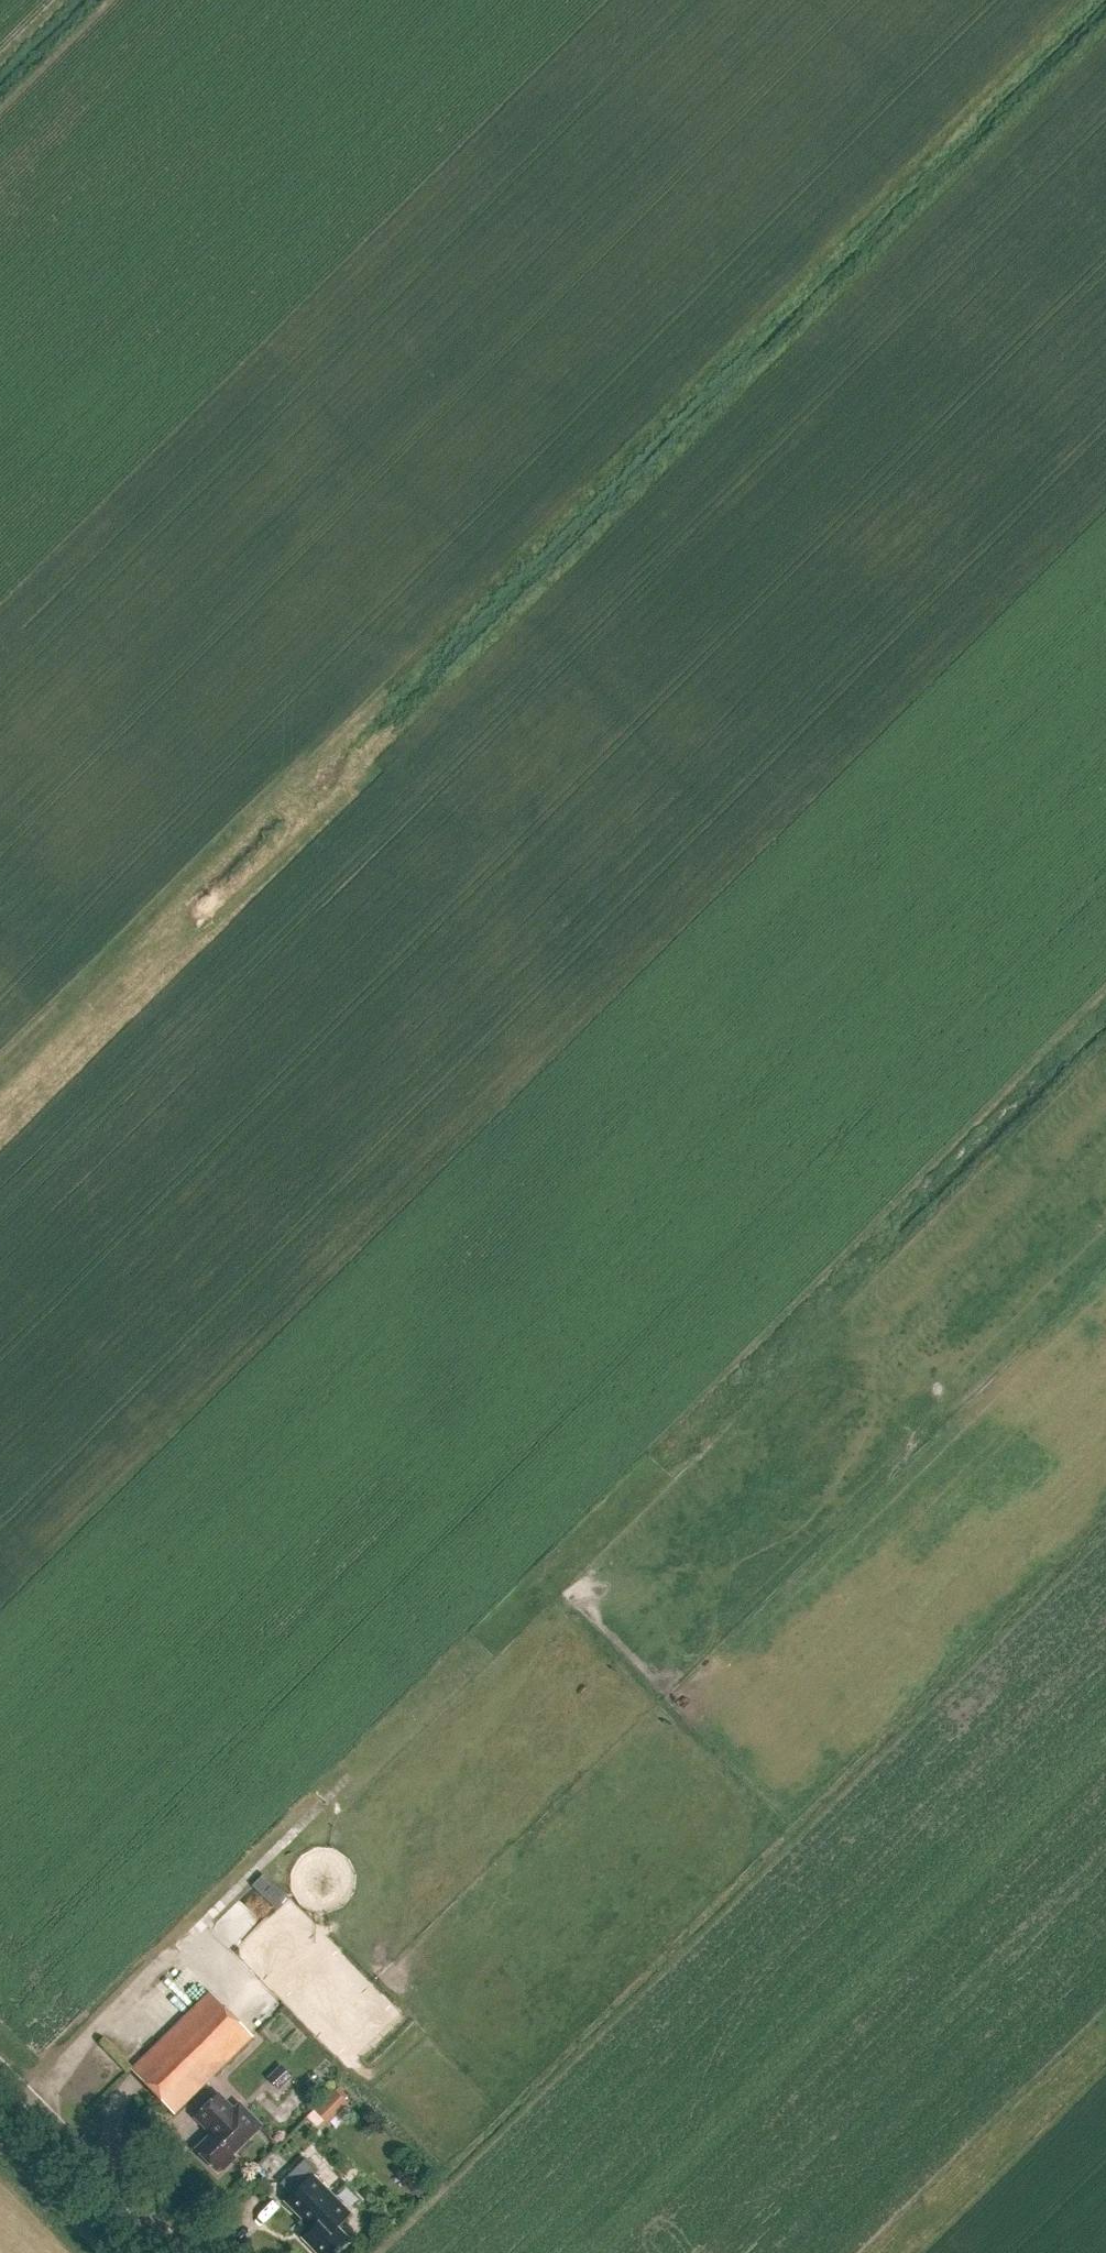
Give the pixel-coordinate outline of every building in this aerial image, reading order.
[(252,1886),(277,1911),(288,1900),(263,1875),(252,1886)] [(174,2115),(252,2037),(210,1994),(131,2071),(174,2115)] [(278,2090),(291,2077),(280,2065),(267,2079),(278,2090)] [(315,2110),(328,2124),(349,2104),(335,2090),(315,2110)] [(234,2113),(217,2096),(195,2118),(212,2135),(196,2151),(215,2171),(220,2167),(224,2171),(236,2160),(232,2155),(260,2128),(240,2108),(234,2113)] [(304,2161),(280,2185),(291,2197),(285,2203),(312,2230),(303,2239),(317,2252),(336,2252),(350,2239),(337,2227),(351,2214),(314,2176),(317,2173),(304,2161)] [(419,2199),(429,2188),(419,2178),(413,2184),(412,2189),(417,2193),(415,2195),(419,2199)]
